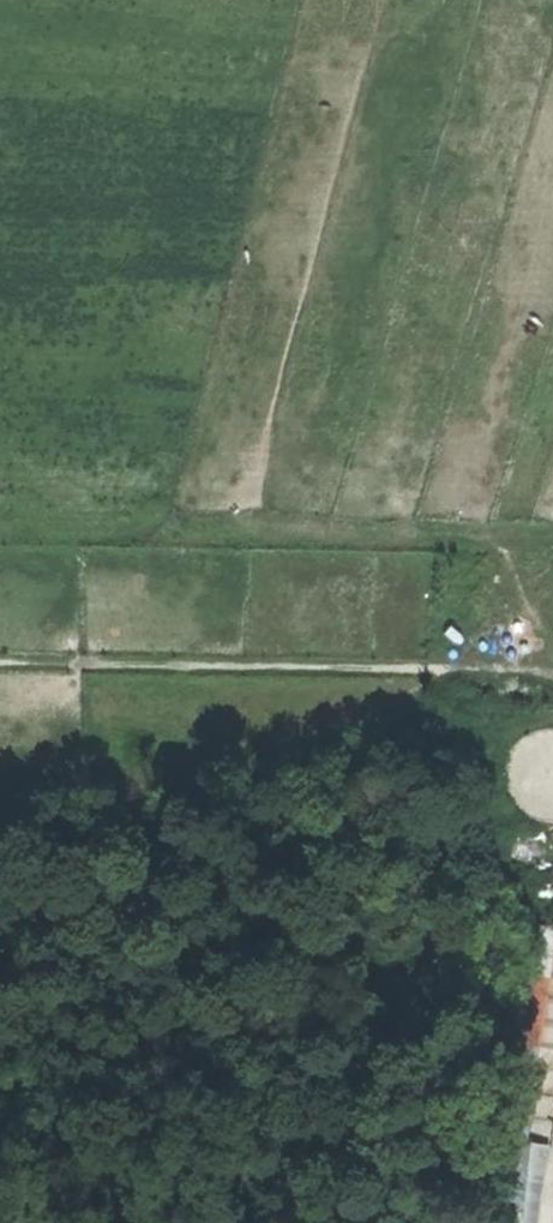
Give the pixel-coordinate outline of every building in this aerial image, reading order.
[(552,974),(552,927),(522,924),(512,1048),(534,1049),(529,1110),(552,1112),(552,1011),(550,1011),(552,974)] [(539,1205),(549,1141),(516,1136),(506,1200),(539,1205)]
